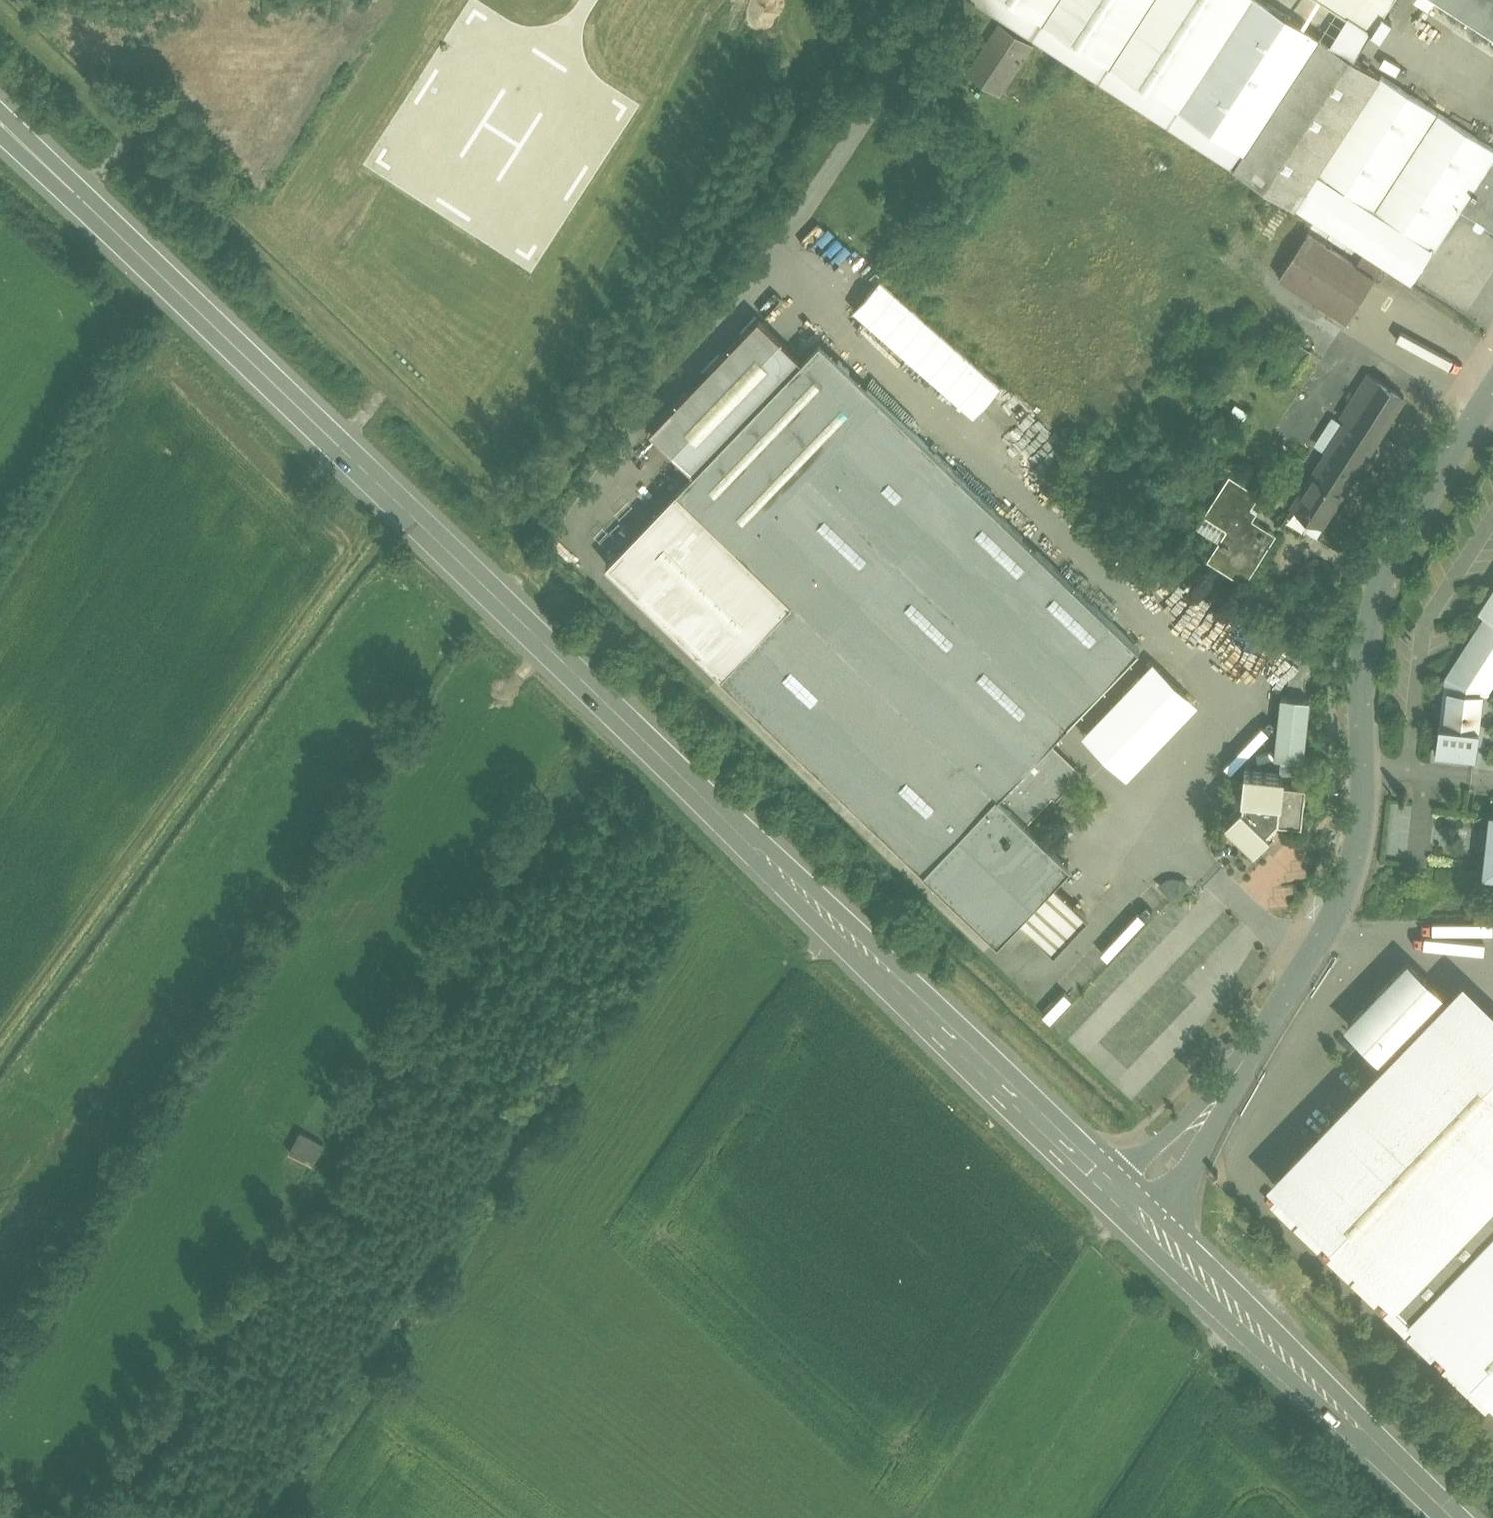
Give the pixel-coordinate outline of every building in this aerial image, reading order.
[(1267,0),(1017,0),(1246,149),(1235,166),(1317,220),(1385,264),(1412,282),(1435,249),(1434,247),(1460,207),(1491,160),(1492,157),(1492,147),(1267,0)] [(1373,29),(1392,0),(1328,0),(1373,29)] [(1492,34),(1492,0),(1440,0),(1492,34)] [(1034,45),(1002,24),(985,50),(1000,59),(984,83),(1002,94),(1034,45)] [(1491,160),(1460,207),(1492,229),(1492,161),(1491,160)] [(1385,264),(1317,220),(1280,275),(1348,319),(1385,264)] [(876,276),(849,308),(970,416),(998,384),(876,276)] [(760,318),(654,428),(697,469),(803,359),(760,318)] [(1141,647),(821,340),(803,359),(697,469),(679,488),(679,487),(608,561),(725,674),(739,687),(739,688),(740,688),(753,701),(754,702),(754,701),(768,715),(767,715),(768,716),(768,715),(781,728),(783,729),(797,742),(796,743),(797,743),(811,756),(812,757),(825,770),(826,771),(840,784),(840,785),(841,785),(854,798),(855,799),(868,811),(868,812),(869,812),(883,825),(883,826),(884,827),(884,826),(897,839),(898,840),(912,853),(912,854),(913,854),(926,867),(927,868),(941,881),(940,881),(941,882),(955,895),(956,896),(969,908),(969,909),(970,910),(970,909),(984,922),(984,923),(984,924),(985,923),(998,936),(998,937),(999,937),(1020,916),(1055,949),(1088,914),(1053,881),(1071,862),(1070,862),(1056,849),(1056,848),(1055,848),(1042,835),(1041,834),(1028,821),(999,794),(1049,743),(1141,647)] [(1349,421),(1292,506),(1320,525),(1406,396),(1370,373),(1342,417),(1349,421)] [(1250,523),(1243,518),(1260,493),(1231,475),(1207,513),(1234,530),(1227,541),(1225,539),(1222,543),(1225,544),(1214,561),(1246,581),(1276,533),(1253,519),(1250,523)] [(1480,609),(1487,614),(1492,618),(1492,590),(1480,609)] [(1448,674),(1442,723),(1441,723),(1438,754),(1450,755),(1450,756),(1451,756),(1451,755),(1468,757),(1468,758),(1469,758),(1469,757),(1476,758),(1484,685),(1492,671),(1492,618),(1487,614),(1448,674)] [(1155,659),(1086,732),(1129,772),(1198,699),(1155,659)] [(1311,700),(1283,696),(1276,757),(1286,758),(1285,773),(1284,779),(1296,780),(1298,759),(1304,760),(1311,700)] [(1049,743),(999,794),(1028,821),(1057,791),(1054,788),(1061,781),(1064,783),(1077,770),(1049,743)] [(1285,773),(1246,768),(1243,801),(1228,817),(1255,844),(1271,829),(1275,832),(1288,819),(1303,820),(1307,782),(1296,780),(1284,779),(1285,773)] [(1491,810),(1484,872),(1492,873),(1492,810),(1491,810)] [(1183,880),(1176,879),(1168,880),(1163,885),(1176,898),(1189,884),(1183,880)] [(1433,925),(1433,935),(1478,935),(1478,927),(1461,927),(1461,925),(1433,925)] [(1072,953),(1027,1005),(1048,1023),(1093,971),(1072,953)] [(1408,962),(1350,1023),(1386,1058),(1388,1057),(1393,1062),(1442,1010),(1437,1005),(1445,997),(1408,962)] [(1275,1184),(1392,1297),(1393,1296),(1416,1318),(1415,1319),(1492,1394),(1492,1056),(1444,1009),(1442,1010),(1393,1062),(1275,1184)] [(313,1165),(322,1142),(295,1131),(286,1154),(313,1165)]
